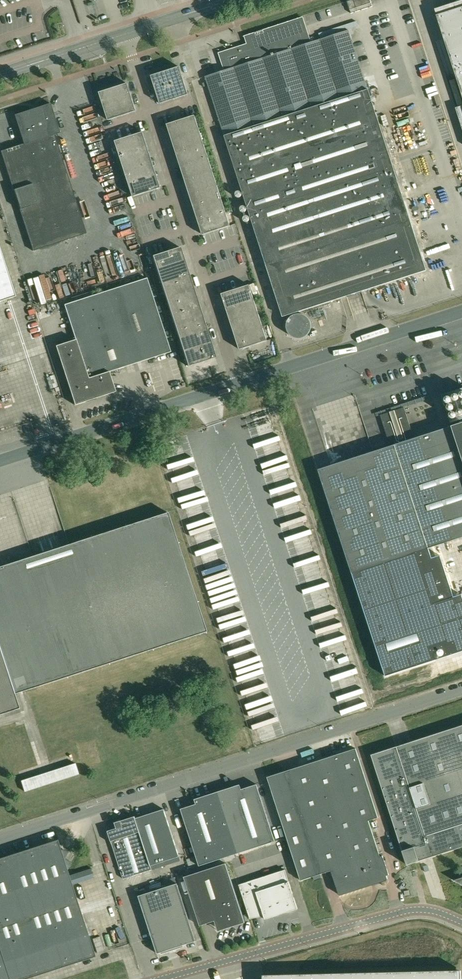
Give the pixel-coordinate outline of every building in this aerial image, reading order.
[(370,0),(352,0),(347,2),(351,13),(372,6),(370,0)] [(459,4),(454,3),(435,9),(437,15),(436,15),(461,95),(461,3),(459,4)] [(217,72),(206,76),(207,81),(224,134),(246,203),(247,205),(283,317),(341,298),(347,296),(362,291),(426,270),(408,212),(390,156),(389,155),(367,88),(367,87),(357,57),(348,30),(310,42),(303,18),(245,36),(247,44),(219,53),(224,70),(217,72)] [(179,67),(165,71),(174,99),(188,95),(179,67)] [(151,76),(160,104),(174,99),(165,71),(151,76)] [(127,84),(113,88),(122,116),(136,111),(127,84)] [(113,88),(99,93),(108,120),(122,116),(113,88)] [(437,106),(442,104),(439,95),(434,96),(437,106)] [(70,175),(67,175),(54,134),(58,133),(53,115),(50,104),(15,115),(24,144),(1,152),(15,196),(20,212),(15,214),(11,215),(24,254),(27,253),(42,248),(48,265),(63,260),(57,243),(86,233),(70,183),(72,182),(70,175)] [(167,125),(171,139),(199,130),(195,116),(167,125)] [(171,139),(176,153),(203,144),(199,130),(171,139)] [(115,141),(119,155),(147,146),(143,132),(115,141)] [(176,153),(180,166),(208,157),(203,144),(176,153)] [(119,155),(124,169),(152,160),(147,146),(119,155)] [(180,166),(184,180),(212,171),(208,157),(180,166)] [(124,169),(128,183),(156,174),(152,160),(124,169)] [(184,180),(189,194),(217,185),(212,171),(184,180)] [(128,183),(133,197),(161,188),(156,174),(128,183)] [(189,194),(193,207),(221,198),(217,185),(189,194)] [(193,207),(198,221),(226,212),(221,198),(193,207)] [(230,226),(226,212),(198,221),(202,235),(230,226)] [(152,256),(156,270),(184,261),(180,247),(152,256)] [(0,248),(0,301),(16,296),(0,248)] [(156,270),(161,284),(189,275),(184,261),(156,270)] [(161,284),(165,297),(193,288),(189,275),(161,284)] [(147,278),(64,305),(76,341),(58,347),(76,403),(74,403),(75,405),(86,401),(85,400),(114,390),(108,372),(170,352),(147,278)] [(221,294),(226,308),(254,299),(249,285),(221,294)] [(165,297),(170,311),(198,302),(193,288),(165,297)] [(226,308),(230,322),(258,313),(254,299),(226,308)] [(170,311),(174,325),(202,316),(198,302),(170,311)] [(230,322),(235,335),(263,326),(258,313),(230,322)] [(174,325),(178,338),(206,329),(202,316),(174,325)] [(43,329),(40,321),(32,325),(35,332),(43,329)] [(239,349),(249,346),(267,340),(263,326),(235,335),(239,349)] [(178,338),(183,352),(211,343),(206,329),(178,338)] [(215,357),(211,343),(183,352),(187,366),(215,357)] [(318,469),(386,676),(461,651),(461,595),(461,594),(454,597),(441,555),(432,558),(429,548),(461,537),(461,388),(442,395),(451,423),(456,421),(457,424),(409,440),(408,437),(413,435),(404,407),(380,415),(389,443),(394,441),(395,444),(373,451),(331,465),(318,469)] [(19,708),(14,693),(26,690),(206,631),(167,512),(68,544),(0,566),(0,714),(19,708)] [(411,742),(395,747),(371,755),(407,865),(461,847),(461,725),(411,742)] [(339,894),(387,878),(386,876),(389,875),(382,855),(380,856),(369,821),(378,817),(356,748),(267,777),(301,880),(331,871),(339,894)] [(73,763),(19,781),(23,792),(77,775),(73,763)] [(240,784),(217,792),(237,853),(275,841),(257,784),(241,789),(240,784)] [(192,805),(181,809),(199,866),(237,853),(217,792),(194,799),(195,802),(191,803),(192,805)] [(135,816),(150,866),(162,862),(179,856),(164,809),(136,818),(135,816)] [(117,828),(108,831),(111,842),(123,879),(152,869),(150,866),(135,816),(120,821),(115,823),(117,828)] [(0,860),(0,978),(18,978),(93,955),(67,875),(66,872),(71,862),(64,859),(67,853),(61,849),(59,853),(56,842),(0,860)] [(184,877),(200,926),(216,920),(219,929),(225,927),(226,929),(245,922),(225,863),(184,877)] [(178,865),(171,868),(174,875),(180,872),(178,865)] [(239,884),(250,919),(254,918),(287,910),(288,912),(298,908),(285,870),(239,884)] [(177,883),(138,896),(151,936),(157,953),(196,941),(177,883)] [(458,970),(263,975),(263,978),(458,978),(458,970)]
